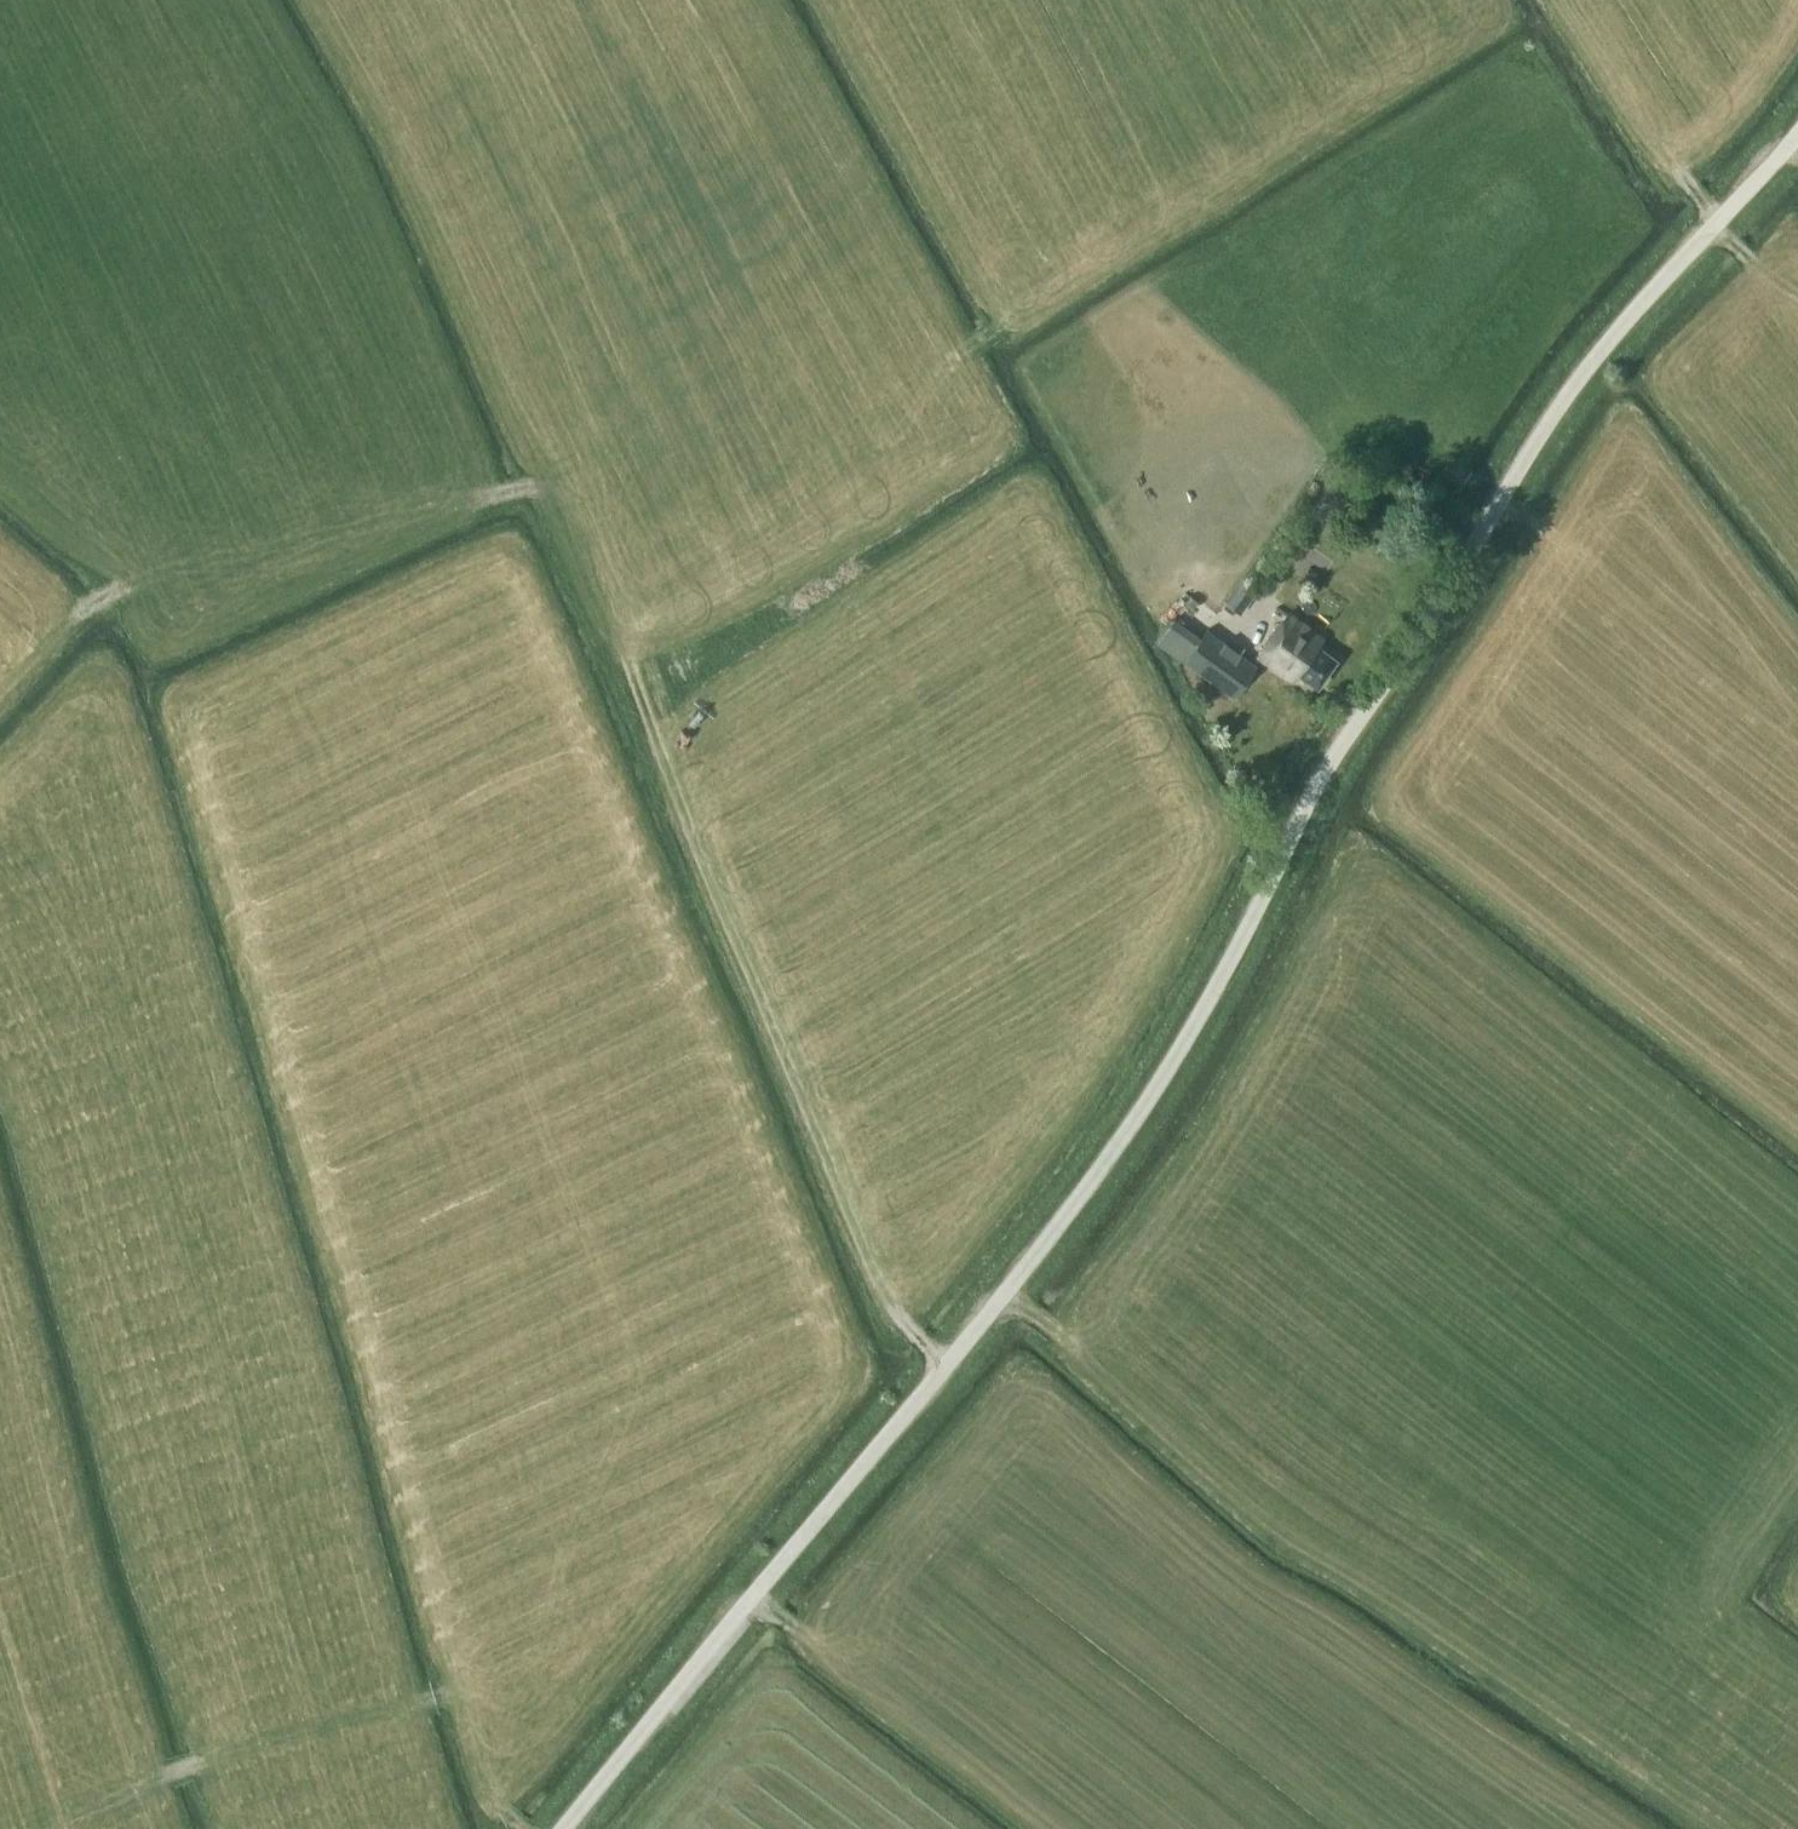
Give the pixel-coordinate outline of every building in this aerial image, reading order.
[(1226,603),(1238,611),(1246,599),(1234,591),(1226,603)] [(1287,611),(1256,657),(1284,677),(1291,666),(1317,683),(1333,659),(1308,641),(1315,630),(1287,611)] [(1256,664),(1206,629),(1184,661),(1234,696),(1256,664)]
